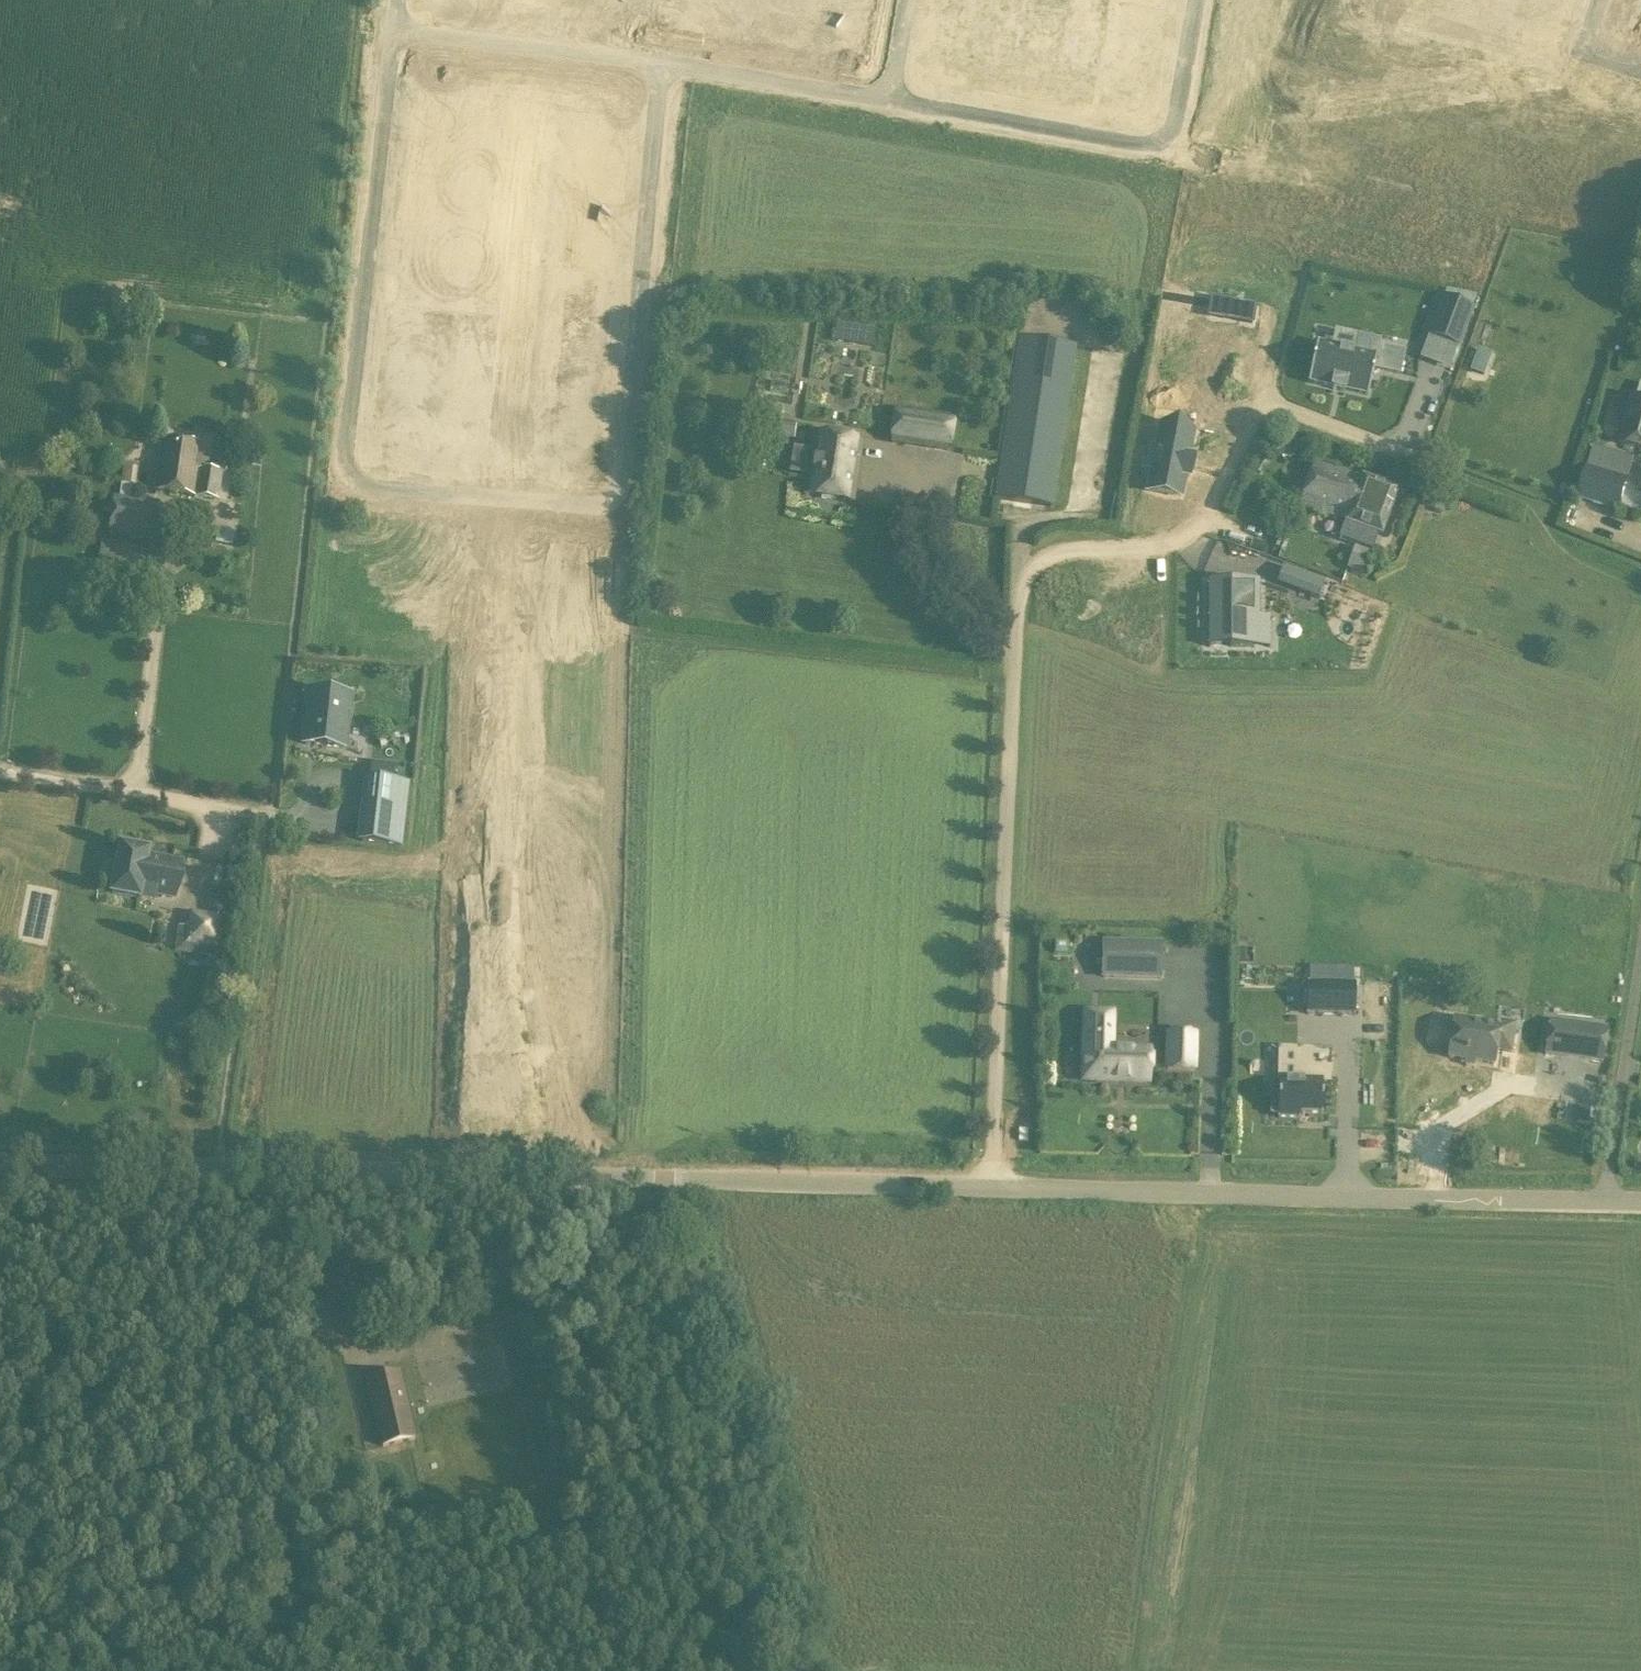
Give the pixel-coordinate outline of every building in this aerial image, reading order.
[(1469,13),(1465,24),(1477,29),(1481,17),(1469,13)] [(508,144),(509,131),(499,130),(498,142),(508,144)] [(513,175),(501,173),(500,183),(512,185),(513,175)] [(1458,346),(1472,309),(1443,298),(1429,335),(1458,346)] [(1239,304),(1236,322),(1252,324),(1255,307),(1239,304)] [(833,342),(872,348),(874,331),(836,325),(833,342)] [(996,499),(1050,507),(1073,346),(1020,339),(996,499)] [(1404,355),(1378,349),(1379,344),(1356,340),(1353,354),(1316,346),(1308,385),(1332,391),(1331,392),(1343,395),(1344,393),(1367,398),(1373,371),(1399,376),(1404,355)] [(1631,399),(1620,444),(1640,450),(1640,401),(1631,399)] [(783,408),(762,404),(757,434),(779,437),(783,408)] [(953,420),(896,411),(891,442),(948,451),(953,420)] [(1152,470),(1148,491),(1181,497),(1185,477),(1189,478),(1192,459),(1188,459),(1193,433),(1160,427),(1156,448),(1151,447),(1146,470),(1152,470)] [(862,442),(814,435),(805,495),(852,503),(856,480),(854,479),(856,467),(858,468),(862,442)] [(162,441),(154,492),(218,501),(222,472),(201,469),(204,447),(162,441)] [(1614,475),(1620,456),(1595,449),(1580,498),(1618,509),(1627,479),(1614,475)] [(1315,464),(1301,506),(1346,520),(1339,539),(1372,550),(1378,533),(1381,535),(1397,490),(1362,478),(1361,480),(1315,464)] [(135,497),(138,467),(124,466),(122,495),(135,497)] [(146,538),(152,539),(158,502),(114,495),(109,532),(146,538)] [(234,533),(217,529),(215,543),(232,546),(234,533)] [(99,561),(142,567),(145,547),(102,539),(99,561)] [(1354,548),(1346,569),(1366,576),(1374,555),(1354,548)] [(1318,599),(1324,582),(1302,574),(1296,591),(1318,599)] [(1251,622),(1259,622),(1258,582),(1257,582),(1257,584),(1230,584),(1230,582),(1208,582),(1208,648),(1209,648),(1209,645),(1230,645),(1230,648),(1251,648),(1251,622)] [(343,750),(348,700),(311,696),(305,745),(343,750)] [(401,847),(408,785),(368,780),(361,842),(401,847)] [(147,857),(149,851),(121,846),(112,893),(140,899),(141,892),(173,898),(180,863),(147,857)] [(218,920),(192,917),(187,952),(223,957),(226,935),(217,933),(218,920)] [(1160,945),(1103,944),(1102,977),(1160,978),(1160,945)] [(1306,1015),(1354,1016),(1355,985),(1307,984),(1306,1015)] [(1452,1032),(1448,1059),(1484,1064),(1493,1066),(1495,1057),(1496,1051),(1512,1054),(1516,1024),(1497,1021),(1496,1026),(1462,1020),(1454,1019),(1452,1032)] [(1607,1031),(1549,1022),(1544,1055),(1601,1064),(1607,1031)] [(1111,1024),(1085,1023),(1084,1051),(1096,1051),(1096,1081),(1149,1082),(1150,1051),(1110,1050),(1111,1024)] [(1167,1070),(1193,1070),(1194,1035),(1168,1034),(1167,1070)] [(1278,1080),(1278,1097),(1271,1097),(1271,1114),(1277,1114),(1277,1118),(1299,1119),(1299,1115),(1321,1115),(1322,1081),(1329,1081),(1329,1050),(1297,1050),(1297,1081),(1278,1080)] [(365,1381),(381,1447),(417,1440),(401,1372),(365,1381)]
